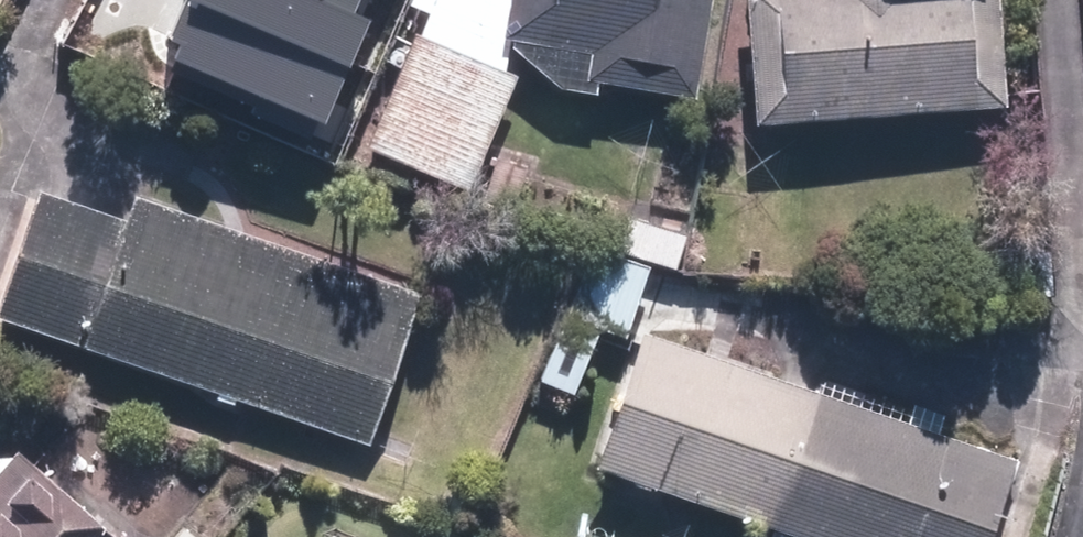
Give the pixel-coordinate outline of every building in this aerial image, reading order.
[(167,39),(181,45),(175,60),(321,124),(347,66),(196,0),(184,0),(167,39)] [(358,0),(196,0),(347,66),(352,67),(371,22),(352,14),(358,0)] [(496,37),(552,90),(589,95),(591,84),(689,101),(707,0),(502,0),(496,37)] [(746,125),(997,107),(989,0),(737,0),(746,125)] [(510,80),(409,36),(359,150),(460,193),(510,80)] [(120,224),(31,194),(0,286),(0,324),(364,446),(416,295),(129,199),(120,224)] [(631,222),(621,252),(679,270),(688,239),(631,222)] [(629,341),(652,272),(594,252),(570,322),(629,341)] [(632,335),(586,469),(787,536),(988,536),(1013,465),(632,335)] [(10,448),(0,460),(0,536),(112,536),(10,448)]
